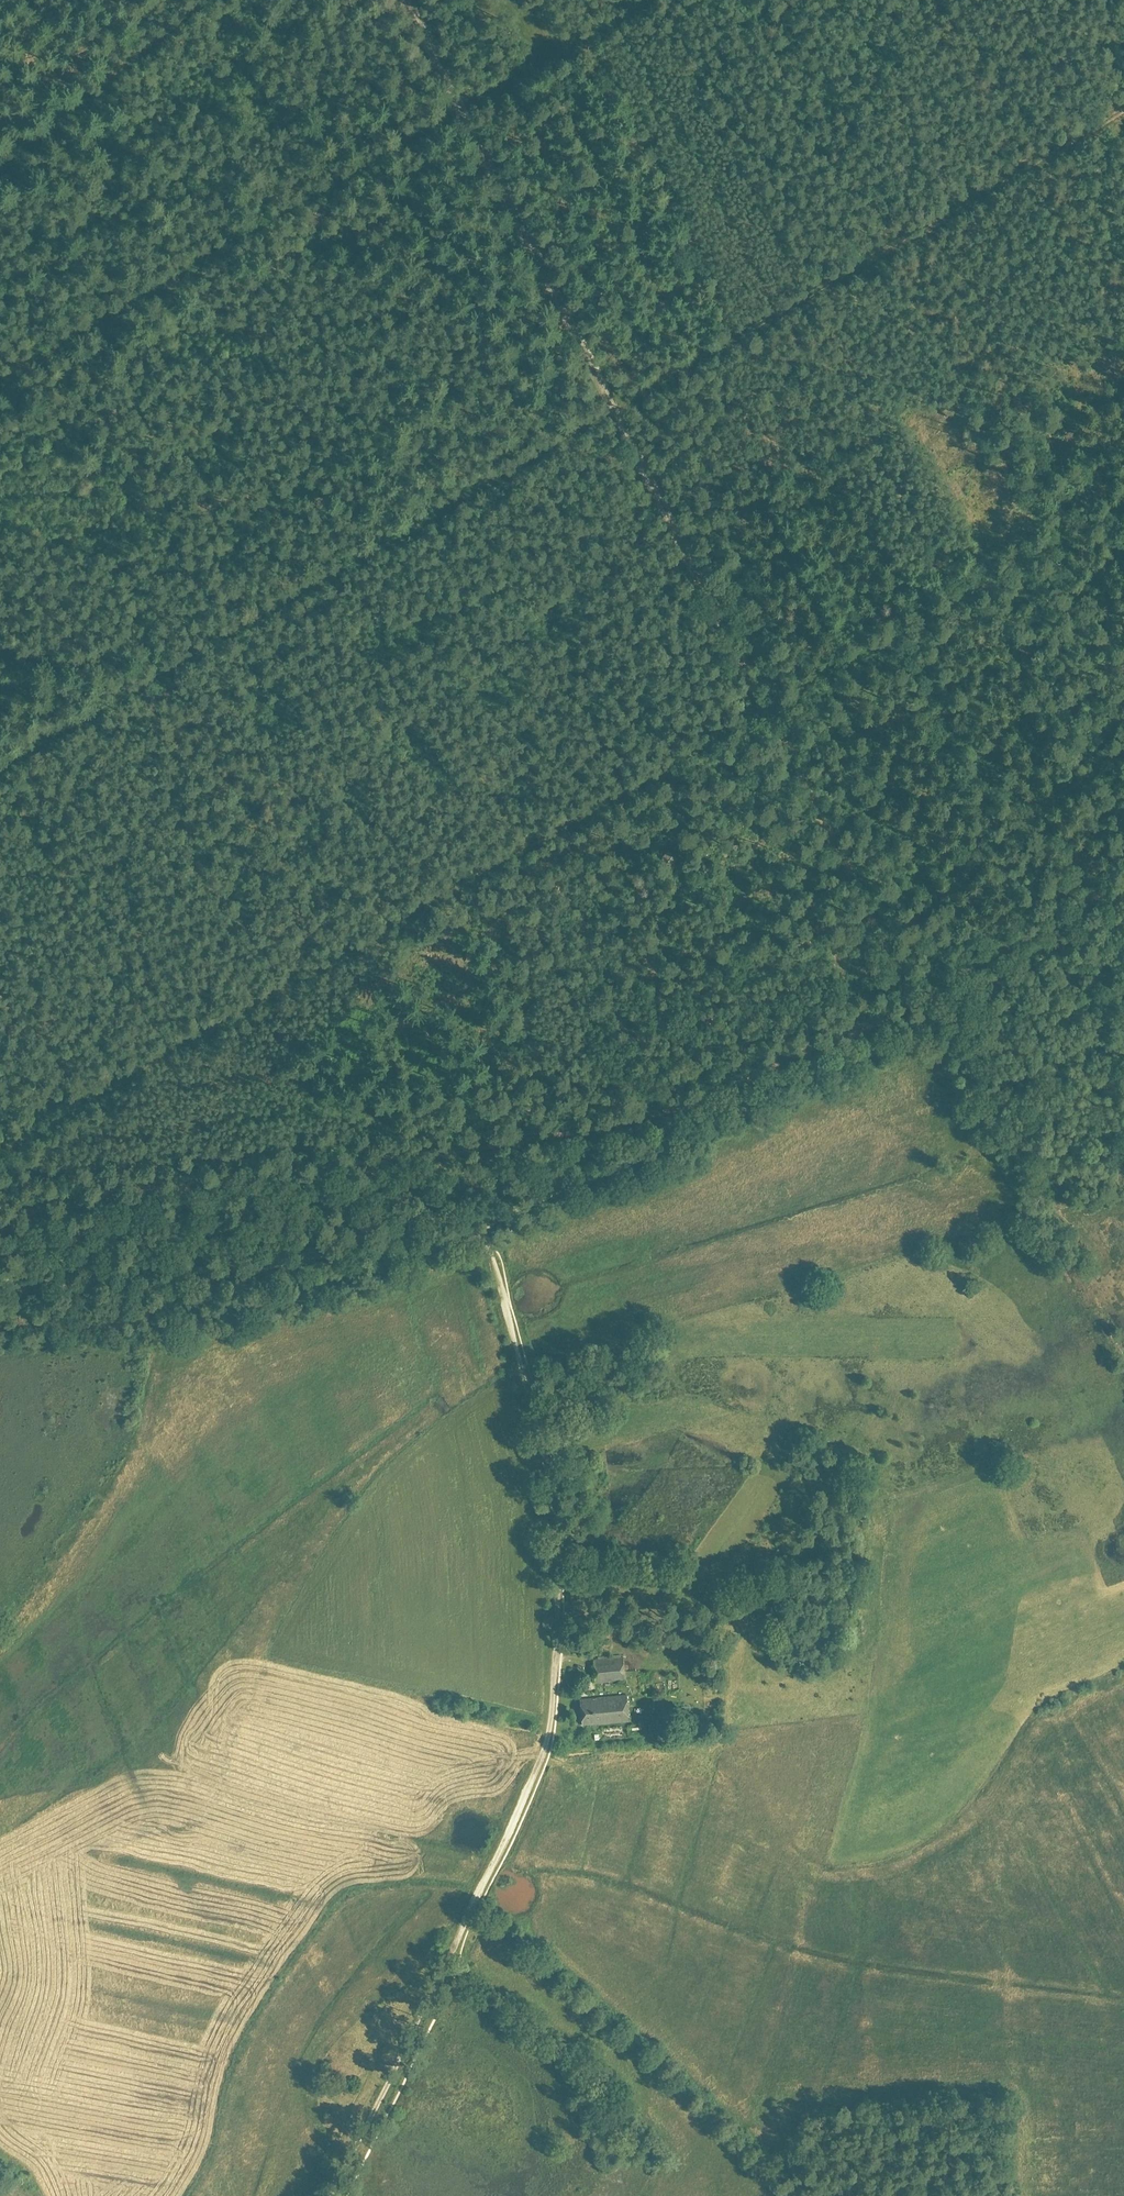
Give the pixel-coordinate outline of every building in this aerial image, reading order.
[(671,871),(674,865),(679,857),(668,850),(664,857),(660,863),(671,871)] [(624,1657),(621,1657),(621,1655),(597,1657),(598,1659),(593,1660),(595,1683),(626,1681),(624,1657)] [(630,1721),(627,1695),(580,1699),(583,1725),(630,1721)] [(691,1723),(702,1723),(702,1711),(691,1711),(691,1723)]
